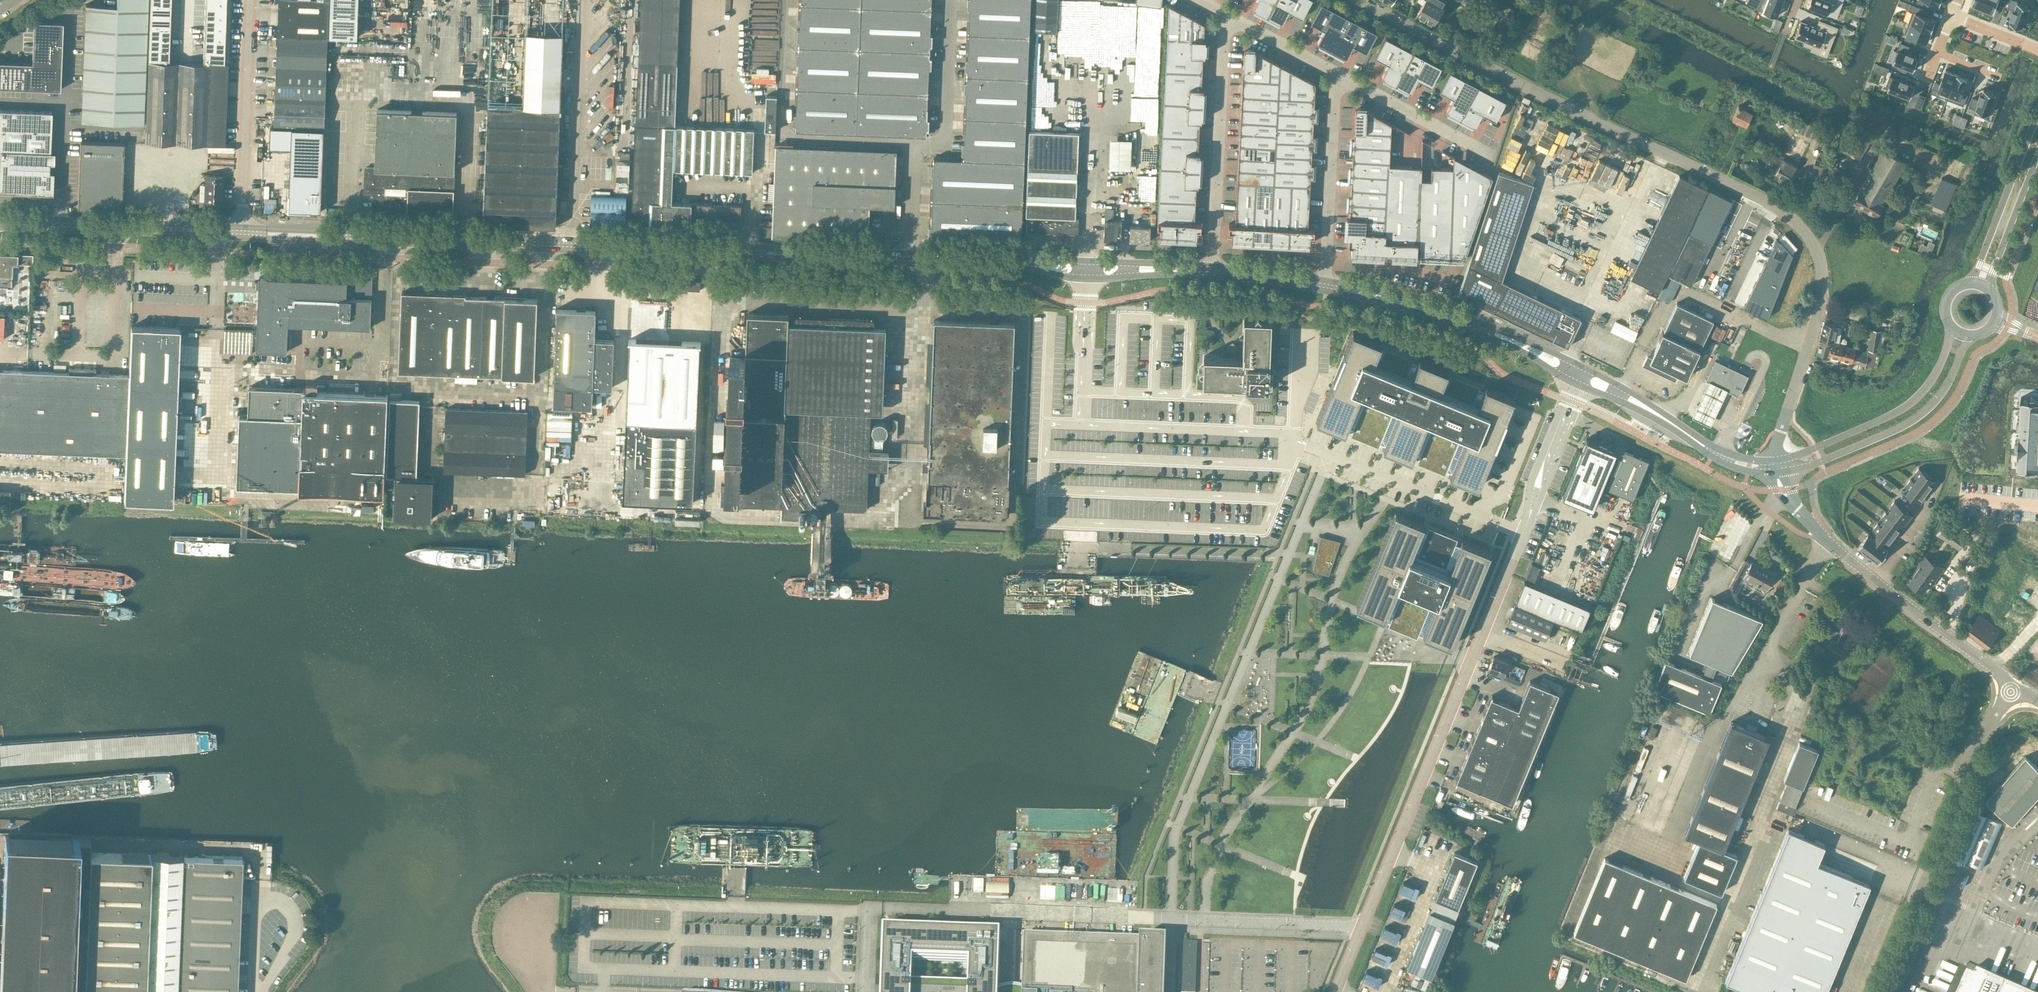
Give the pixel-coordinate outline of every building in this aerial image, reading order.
[(144,123),(148,0),(117,0),(117,5),(86,4),(81,121),(144,123)] [(279,16),(329,18),(330,0),(280,0),(279,16)] [(330,35),(358,36),(359,0),(331,0),(330,35)] [(927,135),(927,129),(929,129),(930,118),(927,118),(929,67),(932,67),(932,56),(930,56),(930,45),(932,45),(933,34),(931,33),(932,0),(801,0),(800,28),(798,28),(797,39),(800,40),(799,51),(797,51),(796,62),(799,62),(797,113),(794,113),(794,124),(796,124),(796,130),(927,135)] [(1021,245),(1031,0),(968,0),(968,7),(970,8),(968,58),(966,58),(965,69),(967,69),(967,80),(965,80),(964,92),(966,92),(965,142),(962,142),(962,153),(964,153),(964,158),(934,157),(934,163),(931,163),(931,174),(933,174),(931,225),(929,225),(928,236),(931,236),(930,242),(1021,245)] [(1058,32),(1059,0),(1036,0),(1034,31),(1058,32)] [(1282,23),(1289,10),(1302,17),(1311,0),(1257,0),(1253,7),(1255,9),(1255,10),(1279,23),(1280,22),(1282,23)] [(1433,25),(1443,7),(1442,7),(1445,0),(1417,0),(1423,4),(1416,15),(1433,25)] [(1757,8),(1760,9),(1772,13),(1777,15),(1780,6),(1783,0),(1761,0),(1757,8)] [(1840,5),(1842,0),(1808,0),(1807,5),(1834,16),(1839,4),(1840,5)] [(1983,8),(1993,12),(1998,0),(1985,0),(1983,8)] [(2008,7),(2013,9),(2010,16),(2012,16),(2010,21),(2022,26),(2024,20),(2026,21),(2029,13),(2028,12),(2030,6),(2015,0),(2010,0),(2008,7)] [(1344,56),(1347,57),(1354,44),(1367,51),(1377,32),(1321,2),(1311,22),(1324,29),(1317,42),(1320,43),(1319,44),(1344,57),(1344,56)] [(150,3),(149,14),(170,15),(171,4),(150,3)] [(1911,3),(1909,9),(1913,11),(1909,21),(1932,30),(1936,19),(1922,13),(1924,8),(1911,3)] [(1205,22),(1169,4),(1157,225),(1162,225),(1162,235),(1195,237),(1196,227),(1201,227),(1201,221),(1195,221),(1196,184),(1199,184),(1201,151),(1198,151),(1200,119),(1203,120),(1204,86),(1201,86),(1203,55),(1206,55),(1207,38),(1204,38),(1205,22)] [(205,5),(204,16),(225,17),(226,6),(205,5)] [(149,14),(149,25),(170,26),(170,15),(149,14)] [(204,16),(204,27),(225,28),(225,17),(204,16)] [(278,35),(278,36),(328,38),(329,18),(279,16),(278,35)] [(1801,20),(1794,36),(1805,41),(1804,43),(1812,46),(1813,44),(1820,46),(1824,36),(1833,39),(1837,27),(1819,19),(1816,26),(1801,20)] [(60,89),(61,65),(59,65),(60,59),(61,59),(63,22),(34,21),(33,58),(35,58),(35,64),(17,63),(17,62),(0,61),(0,87),(60,89)] [(1909,21),(1905,32),(1907,33),(1905,39),(1911,41),(1913,35),(1927,41),(1932,30),(1909,21)] [(149,25),(149,36),(169,37),(170,26),(149,25)] [(204,27),(204,38),(224,39),(225,28),(204,27)] [(149,36),(148,47),(169,48),(169,37),(149,36)] [(1409,90),(1411,91),(1418,78),(1431,85),(1441,66),(1386,36),(1375,56),(1389,63),(1382,76),(1384,77),(1384,78),(1408,91),(1409,90)] [(278,37),(277,66),(327,68),(328,38),(278,37)] [(204,38),(203,49),(224,50),(224,39),(204,38)] [(1901,42),(1893,61),(1899,64),(1898,67),(1906,71),(1908,67),(1914,69),(1915,67),(1917,67),(1920,61),(1918,60),(1919,57),(1914,55),(1914,54),(1907,51),(1909,45),(1901,42)] [(148,47),(148,58),(169,59),(169,48),(148,47)] [(1229,229),(1232,229),(1232,239),(1233,239),(1232,240),(1309,244),(1309,242),(1310,243),(1310,233),(1314,233),(1314,227),(1308,227),(1310,177),(1313,177),(1314,163),(1311,163),(1312,148),(1314,148),(1315,134),(1313,134),(1313,119),(1316,119),(1317,105),(1314,105),(1315,82),(1256,51),(1256,49),(1255,49),(1255,48),(1246,47),(1246,48),(1244,48),(1244,50),(1235,223),(1229,223),(1229,229)] [(203,49),(203,60),(224,61),(224,50),(203,49)] [(145,141),(225,144),(228,63),(227,63),(209,63),(148,60),(145,141)] [(632,222),(741,227),(742,205),(672,202),(674,169),(753,172),(755,128),(673,125),(676,62),(638,60),(635,123),(634,163),(632,222)] [(277,66),(276,96),(326,98),(327,68),(277,66)] [(1935,81),(1931,92),(1947,98),(1957,73),(1946,69),(1940,84),(1935,81)] [(1473,124),(1476,126),(1483,113),(1496,119),(1506,100),(1450,70),(1440,90),(1453,97),(1446,110),(1449,111),(1448,112),(1473,125),(1473,124)] [(1957,73),(1947,98),(1964,105),(1968,94),(1962,92),(1968,78),(1966,77),(1967,75),(1961,72),(1960,75),(1957,73)] [(1890,75),(1886,87),(1894,90),(1893,92),(1901,95),(1902,94),(1911,97),(1915,85),(1908,82),(1909,80),(1901,78),(1901,79),(1890,75)] [(1972,97),(1969,105),(1976,108),(1974,113),(1987,117),(1991,107),(1993,108),(1996,99),(1994,99),(1996,92),(1984,88),(1982,93),(1981,92),(1978,99),(1972,97)] [(765,130),(776,130),(778,95),(767,95),(765,130)] [(326,98),(276,96),(275,126),(286,127),(325,128),(326,98)] [(1733,118),(1746,124),(1752,111),(1755,105),(1749,102),(1746,109),(1739,105),(1737,107),(1737,108),(1733,118)] [(488,104),(484,223),(556,226),(557,216),(558,216),(559,210),(557,210),(561,106),(488,104)] [(1356,109),(1355,109),(1354,137),(1351,137),(1350,151),(1353,151),(1352,166),(1349,166),(1349,180),(1352,180),(1351,194),(1348,194),(1347,209),(1350,209),(1350,216),(1347,216),(1346,236),(1347,236),(1349,237),(1348,243),(1352,243),(1351,253),(1352,253),(1352,254),(1384,256),(1384,254),(1385,251),(1391,251),(1391,255),(1392,255),(1392,256),(1416,257),(1416,256),(1417,256),(1417,253),(1424,253),(1423,256),(1424,256),(1424,258),(1463,260),(1463,258),(1464,255),(1465,255),(1492,176),(1474,167),(1474,179),(1453,178),(1454,167),(1432,166),(1431,179),(1421,178),(1422,165),(1389,164),(1391,122),(1367,109),(1367,108),(1366,108),(1366,107),(1357,106),(1357,107),(1356,107),(1356,109)] [(18,189),(18,191),(52,193),(53,171),(49,171),(50,162),(54,162),(54,151),(50,151),(52,111),(0,109),(0,188),(18,189)] [(407,218),(453,220),(457,112),(378,109),(375,168),(366,167),(365,191),(374,192),(373,210),(407,211),(407,218)] [(270,126),(270,148),(291,148),(289,210),(322,211),(323,173),(325,128),(286,127),(275,126),(270,126)] [(1025,231),(1078,233),(1079,217),(1075,217),(1079,132),(1029,130),(1025,231)] [(1809,141),(1794,133),(1784,154),(1783,155),(1798,162),(1809,141)] [(78,208),(121,209),(124,142),(80,141),(78,208)] [(772,236),(869,240),(870,205),(895,206),(897,150),(776,145),(772,236)] [(1853,201),(1875,214),(1905,161),(1883,148),(1853,201)] [(1776,173),(1790,181),(1798,166),(1784,158),(1777,155),(1771,167),(1777,170),(1776,173)] [(1816,173),(1824,175),(1828,163),(1816,159),(1813,167),(1818,168),(1816,173)] [(205,175),(204,201),(221,202),(222,176),(223,176),(224,172),(210,172),(210,175),(205,175)] [(1630,276),(1658,290),(1707,188),(1679,174),(1630,276)] [(1957,183),(1942,177),(1931,203),(1946,209),(1957,183)] [(1709,189),(1704,199),(1724,209),(1726,210),(1731,199),(1709,189)] [(592,194),(590,225),(626,227),(627,196),(592,194)] [(1704,199),(1699,210),(1720,220),(1721,221),(1726,210),(1724,209),(1704,199)] [(1104,239),(1121,239),(1122,220),(1112,220),(1112,208),(1105,207),(1104,239)] [(1699,210),(1694,221),(1716,231),(1721,221),(1720,220),(1699,210)] [(1694,221),(1689,231),(1711,242),(1716,231),(1694,221)] [(760,235),(772,236),(772,226),(764,226),(764,222),(760,222),(760,235)] [(1130,240),(1150,240),(1150,226),(1130,226),(1130,240)] [(1689,231),(1668,274),(1689,284),(1691,285),(1711,242),(1689,231)] [(1776,238),(1769,252),(1789,261),(1792,253),(1784,244),(1781,240),(1776,238)] [(11,287),(12,263),(32,264),(33,254),(0,252),(0,286),(11,287)] [(1765,262),(1764,263),(1784,273),(1789,261),(1769,252),(1765,262)] [(1764,263),(1759,274),(1761,275),(1780,284),(1784,273),(1764,263)] [(1459,294),(1567,345),(1581,317),(1468,264),(1459,294)] [(257,350),(287,351),(288,324),(371,327),(373,279),(363,279),(363,269),(352,269),(350,297),(347,297),(348,280),(259,276),(257,350)] [(1755,282),(1754,284),(1774,294),(1776,295),(1780,284),(1761,275),(1759,274),(1755,282)] [(688,290),(700,290),(701,280),(688,280),(688,290)] [(1754,284),(1749,295),(1760,301),(1771,306),(1776,295),(1774,294),(1754,284)] [(835,297),(853,298),(853,286),(836,286),(835,297)] [(399,371),(535,376),(538,298),(526,298),(526,296),(495,295),(495,297),(466,296),(466,294),(402,291),(399,371)] [(1749,295),(1744,306),(1747,308),(1767,317),(1771,306),(1760,301),(1749,295)] [(1642,361),(1675,377),(1677,372),(1686,377),(1713,320),(1677,302),(1663,331),(1662,330),(1659,338),(1652,354),(1647,352),(1642,361)] [(554,404),(593,405),(593,386),(613,387),(614,338),(595,338),(596,309),(557,307),(554,404)] [(715,417),(713,449),(723,450),(724,448),(726,448),(726,453),(726,463),(725,482),(722,482),(721,503),(781,505),(781,516),(780,516),(780,517),(807,518),(807,519),(818,520),(819,507),(821,507),(819,567),(817,567),(817,579),(818,579),(824,579),(826,579),(826,568),(825,568),(826,507),(867,509),(871,411),(883,411),(886,326),(874,326),(874,318),(747,313),(746,352),(745,351),(745,357),(730,356),(727,422),(725,422),(725,418),(715,417)] [(1246,387),(1272,388),(1273,373),(1276,370),(1273,367),(1273,362),(1270,362),(1271,319),(1261,318),(1261,316),(1258,313),(1255,316),(1254,318),(1244,317),(1242,356),(1204,355),(1203,365),(1201,365),(1198,368),(1201,372),(1203,372),(1203,382),(1246,384),(1246,387)] [(923,513),(1004,516),(1004,514),(1007,514),(1014,322),(934,319),(928,483),(927,483),(926,500),(924,500),(923,513)] [(1824,321),(1820,337),(1821,337),(1832,340),(1839,342),(1843,326),(1845,326),(1825,321),(1824,321)] [(1870,328),(1867,349),(1878,351),(1881,330),(1870,328)] [(1438,464),(1451,469),(1450,474),(1478,486),(1512,403),(1515,397),(1486,385),(1484,390),(1446,374),(1448,370),(1419,358),(1417,363),(1379,347),(1381,342),(1353,331),(1316,419),(1345,431),(1347,426),(1385,442),(1383,447),(1399,453),(1412,458),(1414,454),(1427,459),(1428,462),(1432,461),(1433,462),(1434,465),(1438,464)] [(124,499),(172,501),(179,337),(131,335),(124,499)] [(630,340),(623,499),(693,502),(700,343),(701,343),(701,342),(629,339),(629,340),(630,340)] [(1827,354),(1829,344),(1820,341),(1817,352),(1827,354)] [(1827,354),(1839,358),(1842,345),(1830,343),(1830,344),(1829,344),(1827,354)] [(1851,361),(1855,348),(1850,347),(1842,345),(1839,358),(1851,361)] [(1855,348),(1851,361),(1865,365),(1865,364),(1873,366),(1876,353),(1868,352),(1868,351),(1855,348)] [(1734,393),(1738,395),(1748,375),(1743,372),(1715,359),(1706,379),(1705,380),(1709,381),(1728,390),(1734,393)] [(125,454),(129,374),(95,373),(96,368),(69,367),(68,372),(0,369),(0,449),(125,454)] [(1709,381),(1691,419),(1710,428),(1728,390),(1709,381)] [(237,485),(384,491),(388,394),(305,391),(305,389),(305,387),(293,387),(250,386),(248,415),(240,415),(239,425),(238,444),(239,444),(237,485)] [(2017,465),(2026,466),(2027,464),(2036,464),(2036,466),(2037,466),(2037,399),(2031,399),(2031,397),(2021,396),(2021,397),(2022,397),(2021,416),(2023,416),(2022,424),(2020,424),(2020,431),(2019,431),(2019,437),(2021,437),(2020,446),(2018,446),(2018,453),(2018,463),(2018,464),(2017,464),(2017,465)] [(444,471),(525,474),(527,411),(447,408),(444,471)] [(878,436),(880,436),(882,436),(883,436),(884,435),(885,434),(886,432),(887,431),(887,429),(888,427),(887,425),(886,423),(886,422),(884,421),(882,420),(880,419),(878,419),(876,419),(876,420),(875,420),(873,421),(872,422),(871,424),(870,426),(870,428),(871,431),(872,433),(873,434),(875,435),(877,436),(878,436)] [(872,437),(872,448),(883,448),(883,438),(872,437)] [(1563,494),(1592,506),(1601,485),(1633,498),(1649,459),(1624,449),(1622,452),(1586,438),(1563,494)] [(713,452),(713,462),(726,463),(726,453),(713,452)] [(1903,489),(1902,490),(1920,503),(1926,496),(1924,495),(1931,487),(1932,488),(1938,480),(1919,467),(1914,474),(1918,477),(1915,481),(1911,478),(1906,485),(1910,488),(1907,492),(1903,489)] [(394,499),(393,515),(409,515),(409,512),(417,513),(417,516),(433,517),(434,501),(431,500),(431,492),(434,493),(435,477),(417,476),(395,475),(394,491),(397,491),(397,499),(394,499)] [(1869,532),(1858,547),(1879,562),(1889,548),(1888,547),(1893,540),(1892,539),(1898,531),(1899,532),(1901,530),(1905,524),(1904,524),(1907,520),(1908,520),(1913,513),(1895,500),(1890,506),(1892,508),(1889,512),(1887,511),(1882,518),(1886,521),(1882,525),(1878,522),(1873,529),(1877,532),(1874,536),(1869,532)] [(1423,633),(1451,645),(1490,550),(1462,538),(1460,542),(1447,537),(1447,536),(1446,535),(1446,534),(1445,533),(1443,534),(1442,534),(1442,535),(1440,534),(1440,533),(1440,532),(1439,531),(1438,531),(1437,531),(1436,532),(1435,532),(1422,527),(1424,522),(1395,511),(1356,606),(1385,618),(1385,617),(1389,618),(1423,633)] [(1946,524),(1943,529),(1949,533),(1945,538),(1959,548),(1966,538),(1946,524)] [(1330,571),(1340,541),(1332,538),(1322,568),(1330,571)] [(1915,574),(1909,582),(1923,591),(1928,584),(1940,567),(1926,557),(1921,565),(1919,563),(1918,563),(1912,572),(1915,574)] [(1744,558),(1729,585),(1733,595),(1733,596),(1734,594),(1745,575),(1766,587),(1774,573),(1775,571),(1753,559),(1752,560),(1751,562),(1744,558)] [(1525,576),(1534,580),(1540,566),(1531,562),(1525,576)] [(1533,584),(1544,589),(1550,574),(1539,569),(1533,584)] [(1515,603),(1581,630),(1590,607),(1544,589),(1533,584),(1524,581),(1515,603)] [(1762,618),(1712,597),(1689,652),(1708,660),(1702,675),(1665,660),(1653,688),(1710,712),(1721,683),(1711,679),(1717,664),(1731,670),(1762,618)] [(1507,623),(1545,639),(1553,620),(1515,604),(1507,623)] [(1979,615),(1967,632),(1987,647),(2000,629),(1979,615)] [(1825,626),(1819,638),(1845,653),(1850,645),(1854,645),(1856,640),(1854,637),(1859,628),(1850,624),(1844,621),(1839,631),(1836,629),(1835,631),(1825,626)] [(1488,668),(1504,675),(1509,663),(1493,656),(1488,668)] [(1499,680),(1518,687),(1520,680),(1514,678),(1515,676),(1509,674),(1508,676),(1505,675),(1505,676),(1501,674),(1499,680)] [(1456,780),(1512,804),(1558,692),(1530,680),(1518,708),(1491,697),(1456,780)] [(1699,839),(1684,876),(1721,892),(1737,854),(1723,849),(1769,737),(1755,731),(1757,727),(1747,723),(1745,727),(1731,721),(1685,833),(1699,839)] [(1818,750),(1799,742),(1784,779),(1803,787),(1818,750)] [(2001,747),(1994,762),(2009,769),(2027,777),(2034,761),(2016,754),(2001,747)] [(1802,789),(1786,782),(1779,799),(1795,806),(1802,789)] [(1967,905),(2002,822),(1973,809),(1937,892),(1967,905)] [(1727,980),(1728,981),(1732,982),(1755,991),(1825,991),(1830,979),(1831,978),(1870,883),(1867,882),(1837,869),(1817,861),(1825,843),(1788,828),(1781,847),(1727,980)] [(242,858),(90,852),(90,838),(5,835),(0,964),(0,991),(237,991),(242,858)] [(1735,851),(1738,845),(1730,842),(1728,848),(1735,851)] [(1435,898),(1458,908),(1477,861),(1454,851),(1435,898)] [(1717,903),(1605,857),(1574,932),(1686,978),(1717,903)] [(1431,976),(1454,919),(1430,909),(1406,966),(1431,976)] [(997,991),(999,936),(883,931),(880,991),(997,991)] [(1022,991),(1164,991),(1166,942),(1024,936),(1022,991)] [(1197,943),(1183,942),(1181,991),(1195,991),(1197,943)] [(1970,972),(1961,991),(2014,991),(1970,972)]
